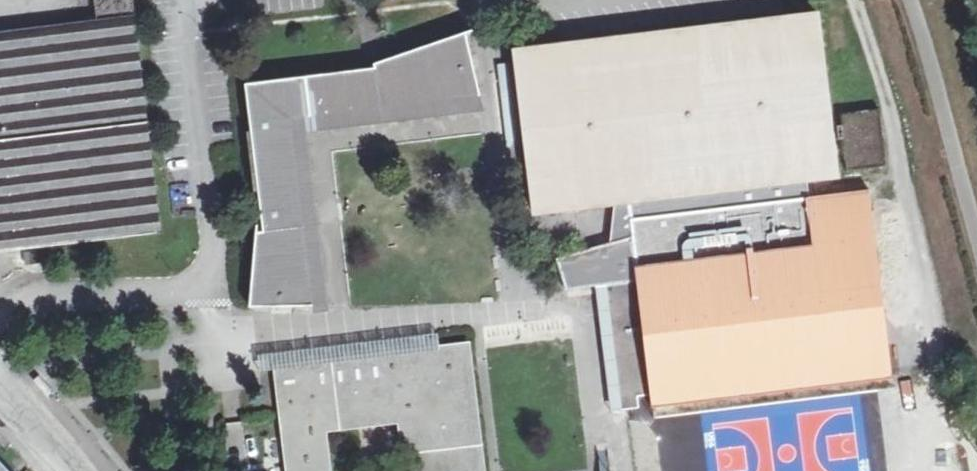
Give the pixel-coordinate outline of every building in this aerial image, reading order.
[(163,232),(133,0),(83,0),(86,20),(0,31),(0,252),(163,232)] [(536,44),(518,47),(537,209),(549,208),(636,197),(637,219),(594,224),(595,228),(595,234),(638,228),(638,233),(561,253),(571,285),(600,281),(615,406),(642,403),(640,391),(654,390),(655,399),(889,372),(868,186),(803,194),(801,176),(837,172),(816,10),(794,13),(536,44)] [(251,307),(313,306),(291,127),(282,128),(282,119),(471,97),(481,96),(466,33),(385,61),(387,71),(368,74),(367,70),(246,84),(265,232),(257,233),(251,307)] [(308,132),(473,113),(471,97),(282,119),(282,128),(291,127),(313,306),(329,304),(308,132)] [(879,104),(841,109),(848,166),(886,161),(879,104)] [(469,345),(441,348),(439,334),(259,355),(261,371),(277,369),(288,470),(484,470),(469,345)] [(241,445),(240,421),(225,422),(226,446),(241,445)] [(609,450),(599,451),(601,470),(611,470),(609,450)] [(5,458),(0,453),(0,470),(17,470),(5,458)] [(894,456),(688,470),(884,470),(894,456)]
